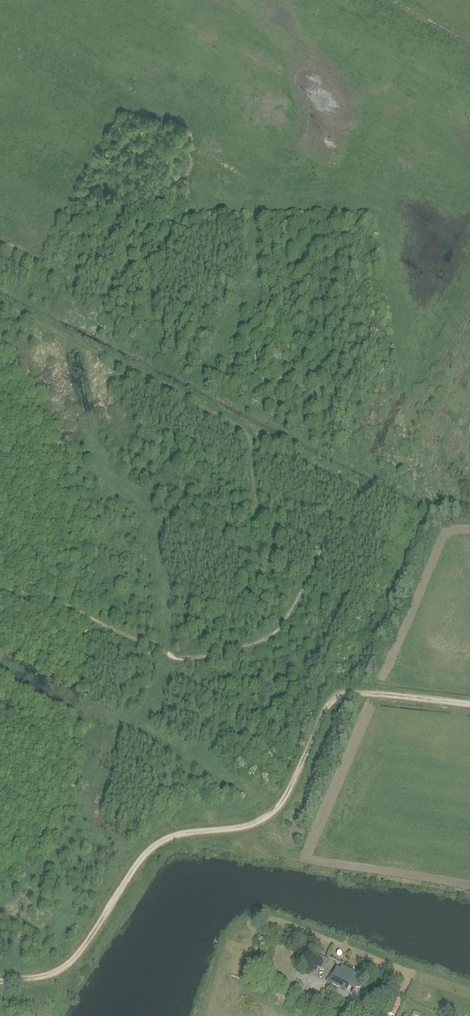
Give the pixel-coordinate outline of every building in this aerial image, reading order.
[(329,961),(316,955),(312,964),(325,970),(329,961)] [(359,988),(362,982),(359,981),(362,977),(354,973),(354,972),(342,966),(340,969),(337,967),(330,982),(347,991),(350,984),(356,987),(357,987),(359,988)] [(396,999),(389,1014),(393,1015),(400,1001),(396,999)]
